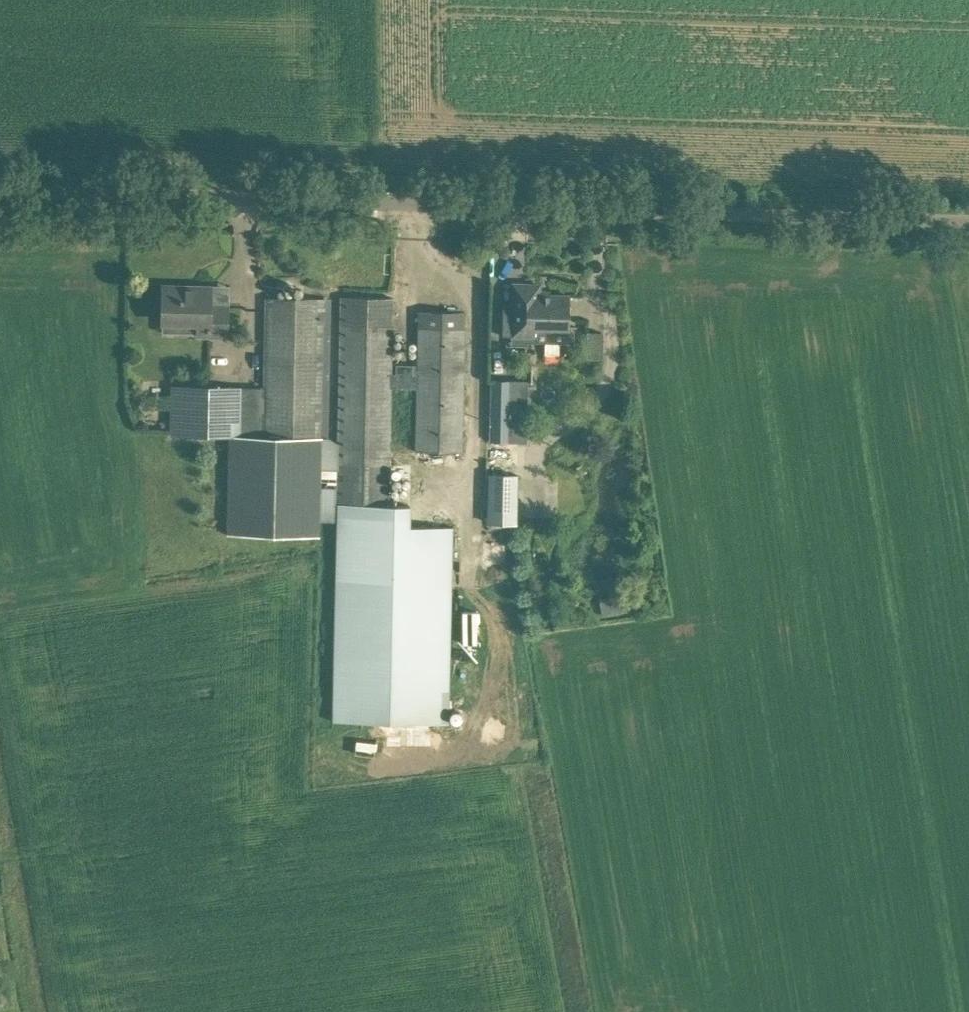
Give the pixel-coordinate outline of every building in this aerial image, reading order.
[(543,291),(540,291),(540,284),(514,284),(513,304),(503,304),(502,335),(532,336),(540,342),(562,342),(568,337),(568,327),(569,327),(570,295),(543,294),(543,291)] [(227,334),(227,326),(228,306),(211,306),(211,287),(163,286),(162,319),(196,320),(196,333),(227,334)] [(419,309),(419,326),(418,374),(413,374),(413,364),(396,364),(396,373),(391,373),(393,297),(342,296),(339,443),(339,464),(339,468),(338,486),(337,503),(338,504),(337,521),(333,721),(448,723),(453,525),(414,524),(415,506),(388,505),(389,465),(391,387),(417,388),(416,450),(463,451),(465,311),(419,309)] [(322,438),(324,299),(267,298),(266,387),(245,386),(172,384),(171,434),(232,436),(227,534),(319,536),(320,521),(337,521),(338,504),(337,503),(338,486),(321,486),(321,468),(339,468),(339,464),(339,443),(331,438),(322,438)] [(603,358),(604,332),(586,332),(585,358),(603,358)] [(511,384),(511,380),(491,380),(490,440),(510,440),(511,413),(522,413),(532,385),(511,384)] [(517,524),(519,474),(488,473),(487,523),(517,524)] [(603,615),(624,611),(621,596),(601,601),(603,615)]
